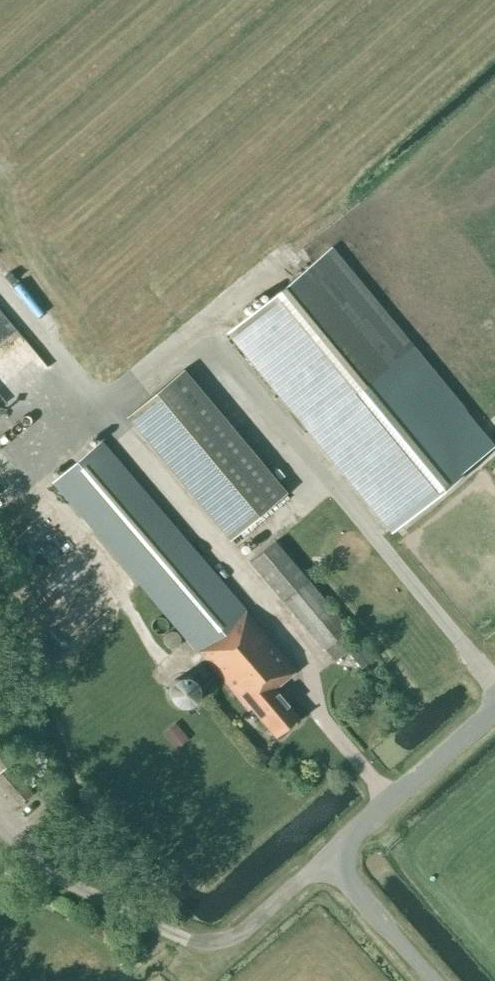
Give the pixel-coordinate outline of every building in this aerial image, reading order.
[(494,450),(329,250),(230,332),(294,409),(292,411),(392,533),(494,450)] [(12,311),(0,298),(0,322),(12,311)] [(127,416),(231,540),(286,494),(182,370),(127,416)] [(101,444),(53,485),(248,713),(250,711),(275,739),(298,719),(273,691),(296,671),(101,444)] [(272,471),(285,490),(299,481),(286,462),(272,471)] [(323,649),(333,661),(351,646),(341,634),(347,629),(274,542),(250,563),(322,650),(323,649)] [(357,646),(349,652),(361,665),(368,659),(357,646)] [(163,735),(172,749),(189,738),(180,724),(163,735)] [(20,754),(0,731),(0,771),(20,754)] [(9,769),(0,777),(0,789),(16,808),(31,795),(9,769)]
